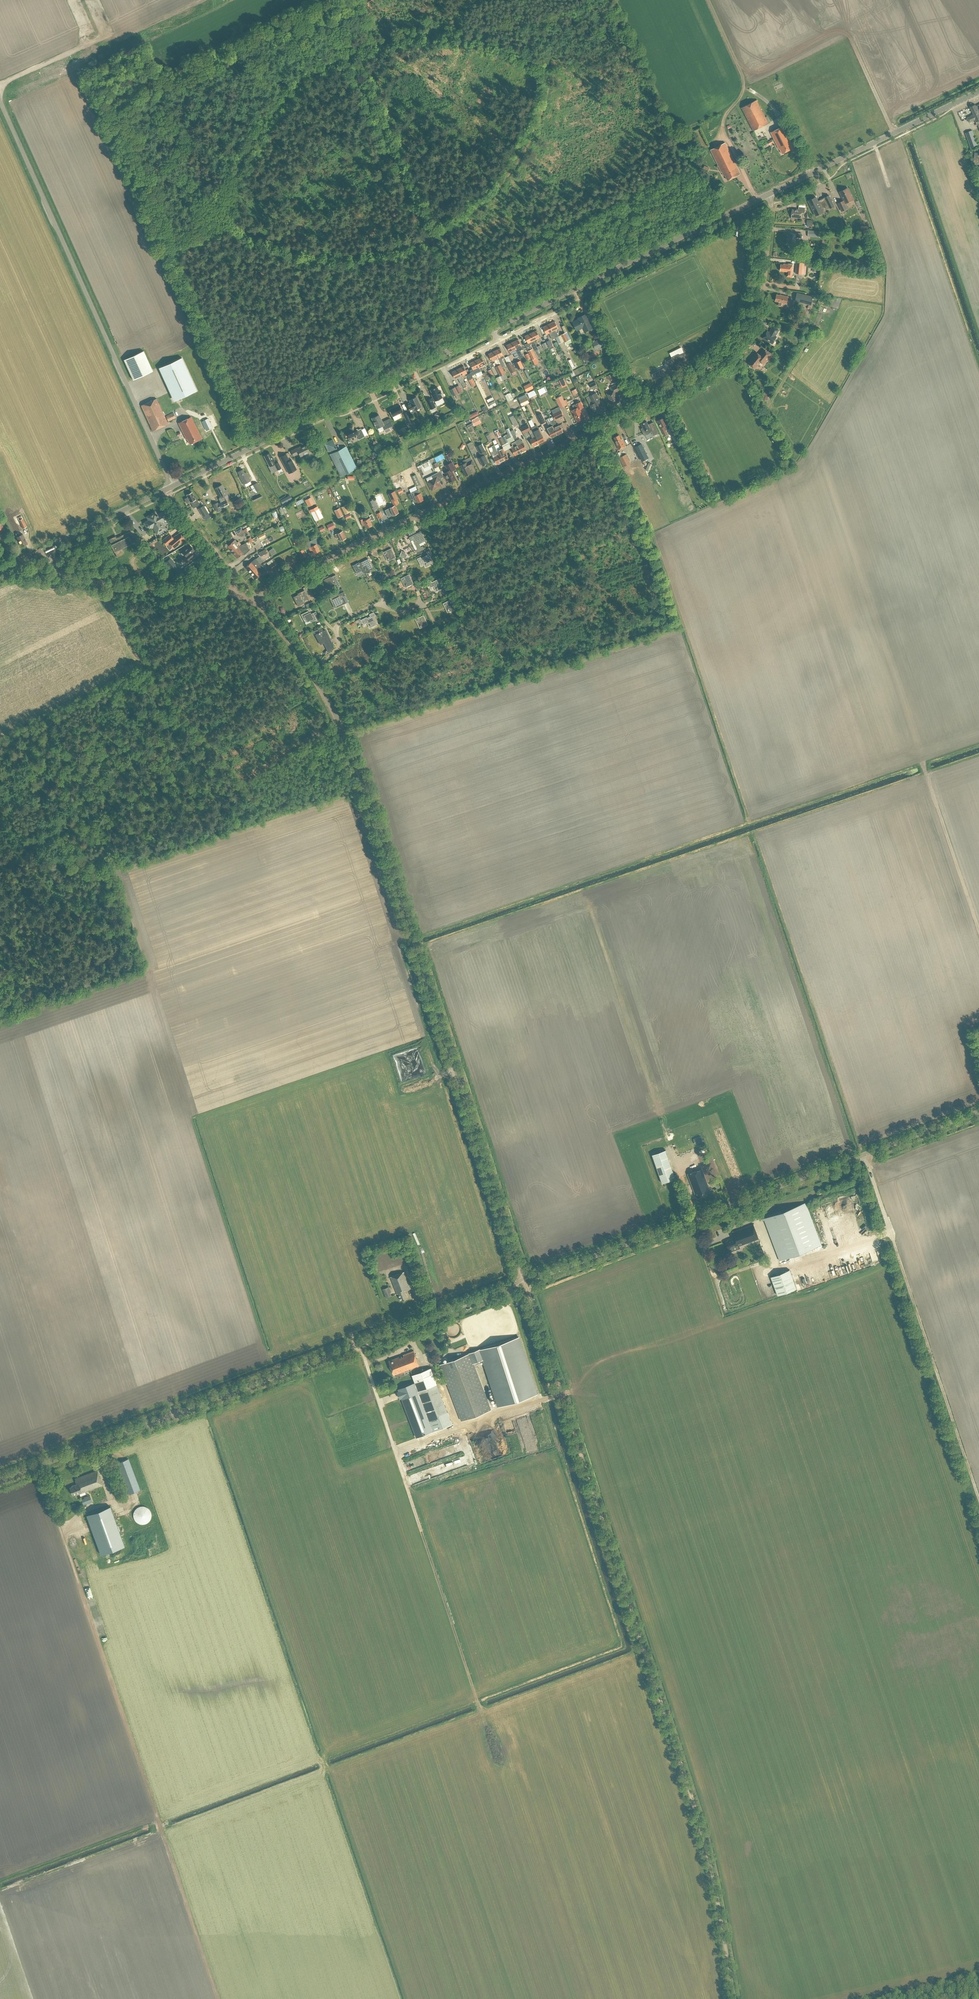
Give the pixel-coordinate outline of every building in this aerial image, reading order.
[(757,100),(741,108),(753,131),(768,123),(757,100)] [(973,115),(967,118),(969,122),(975,120),(978,130),(978,108),(977,109),(975,105),(970,107),(973,115)] [(771,132),(779,149),(780,148),(782,153),(794,148),(783,126),(771,132)] [(973,146),(978,145),(973,130),(965,133),(971,150),(974,149),(973,146)] [(741,174),(725,142),(711,150),(722,172),(724,176),(725,175),(728,180),(741,174)] [(843,200),(838,203),(842,211),(848,208),(845,203),(853,199),(848,188),(839,192),(843,200)] [(823,212),(823,211),(830,207),(830,208),(834,206),(829,195),(825,197),(825,198),(818,201),(816,197),(808,201),(815,216),(823,212)] [(792,209),(791,216),(801,217),(802,213),(805,213),(805,207),(799,206),(798,210),(792,209)] [(841,219),(836,222),(839,228),(844,225),(841,219)] [(789,233),(788,244),(795,245),(796,238),(801,238),(802,233),(795,232),(795,234),(789,233)] [(797,261),(796,273),(806,274),(807,262),(797,261)] [(792,270),(791,270),(792,263),(788,263),(787,264),(783,263),(783,264),(780,264),(779,270),(787,271),(786,276),(791,277),(792,270)] [(803,303),(805,295),(802,294),(801,297),(796,296),(795,301),(803,303)] [(787,300),(788,297),(780,295),(779,296),(776,295),(774,301),(778,301),(777,304),(778,306),(780,306),(781,305),(782,302),(786,304),(787,303),(792,304),(793,301),(787,300)] [(573,322),(577,330),(584,327),(586,331),(593,328),(586,314),(578,318),(579,319),(578,319),(576,320),(575,321),(573,322)] [(559,336),(556,330),(558,328),(555,321),(549,324),(552,331),(559,344),(561,342),(558,336),(559,336)] [(546,334),(552,331),(549,324),(543,327),(546,334)] [(767,332),(763,338),(773,344),(777,336),(775,336),(779,330),(773,326),(771,330),(769,333),(767,332)] [(531,333),(539,349),(541,348),(540,345),(537,346),(534,340),(540,337),(537,330),(531,333)] [(568,331),(561,335),(564,342),(571,339),(568,331)] [(531,333),(525,336),(529,345),(532,344),(536,351),(539,349),(531,333)] [(600,338),(592,342),(596,350),(599,348),(600,350),(605,348),(600,338)] [(513,342),(517,352),(523,349),(519,339),(513,342)] [(519,355),(517,352),(513,342),(507,345),(511,355),(515,353),(515,354),(515,355),(516,358),(519,356),(519,355)] [(503,359),(505,357),(500,348),(494,351),(498,358),(502,367),(506,365),(503,359)] [(532,349),(528,351),(535,365),(539,363),(532,349)] [(749,365),(749,366),(749,367),(750,368),(751,368),(752,367),(754,369),(760,362),(763,365),(770,356),(763,350),(759,355),(755,352),(751,357),(752,358),(747,364),(749,365)] [(144,351),(124,360),(133,380),(153,371),(144,351)] [(494,351),(488,354),(492,361),(495,360),(498,366),(496,366),(501,376),(505,373),(502,367),(498,358),(494,351)] [(684,352),(668,360),(672,369),(689,361),(684,352)] [(482,357),(476,360),(480,367),(486,364),(482,357)] [(182,358),(162,367),(177,400),(197,391),(182,358)] [(476,360),(470,363),(474,370),(480,367),(476,360)] [(515,363),(518,369),(524,367),(521,360),(515,363)] [(515,371),(511,362),(507,363),(513,377),(517,375),(515,371)] [(458,369),(461,376),(467,373),(464,366),(458,369)] [(666,367),(652,374),(655,380),(669,373),(666,367)] [(461,376),(458,369),(452,372),(455,379),(458,378),(461,384),(462,384),(464,382),(461,376)] [(611,387),(612,391),(607,393),(611,401),(610,402),(612,405),(616,403),(619,401),(615,392),(620,389),(618,384),(611,387)] [(439,391),(437,387),(434,388),(433,388),(430,390),(432,394),(431,394),(435,401),(442,397),(441,394),(441,393),(440,390),(439,391)] [(531,398),(537,394),(535,390),(528,393),(531,398)] [(513,399),(510,392),(505,395),(508,401),(513,399)] [(590,405),(591,406),(590,407),(591,409),(592,410),(595,414),(601,411),(598,404),(601,403),(596,392),(589,396),(593,403),(590,405)] [(409,409),(412,415),(417,412),(415,409),(421,406),(416,396),(409,400),(411,402),(407,404),(409,409)] [(556,399),(560,408),(566,405),(562,396),(556,399)] [(431,397),(426,400),(430,409),(429,409),(431,413),(437,410),(431,397)] [(491,407),(497,405),(494,397),(488,399),(491,407)] [(527,397),(519,400),(522,406),(529,402),(527,397)] [(156,398),(141,405),(153,431),(168,424),(156,398)] [(508,402),(500,406),(510,429),(514,427),(510,416),(509,417),(506,409),(510,407),(508,402)] [(575,409),(572,410),(578,422),(585,419),(580,409),(583,407),(581,402),(573,405),(575,409)] [(400,405),(389,410),(393,417),(403,412),(400,405)] [(561,409),(553,414),(556,419),(564,415),(561,409)] [(402,414),(407,423),(408,423),(410,427),(415,424),(412,420),(412,421),(407,411),(402,414)] [(174,413),(166,416),(169,421),(176,418),(174,413)] [(546,422),(541,413),(537,415),(541,424),(546,422)] [(382,425),(383,427),(384,430),(389,427),(386,420),(382,422),(379,415),(372,418),(376,428),(382,425)] [(514,415),(510,417),(515,426),(519,424),(514,415)] [(191,416),(178,423),(186,439),(187,439),(190,444),(202,438),(191,416)] [(481,422),(479,417),(472,420),(474,425),(481,422)] [(656,421),(660,427),(664,435),(667,434),(665,430),(670,428),(668,423),(667,424),(664,417),(656,421)] [(208,418),(202,421),(206,431),(213,427),(208,418)] [(558,435),(551,421),(549,418),(546,419),(548,422),(548,423),(550,427),(547,428),(552,438),(558,435)] [(551,421),(558,435),(564,432),(560,425),(557,426),(554,419),(551,421)] [(650,427),(647,421),(641,424),(644,430),(646,430),(647,432),(648,432),(649,433),(653,431),(651,427),(650,427)] [(528,424),(521,428),(524,433),(531,430),(528,424)] [(356,437),(356,438),(357,439),(358,438),(358,439),(365,436),(361,428),(358,430),(357,430),(356,429),(355,426),(354,427),(354,425),(352,425),(350,425),(349,426),(349,427),(350,429),(346,431),(349,438),(356,435),(357,436),(356,436),(356,437)] [(531,427),(534,433),(539,444),(545,441),(539,429),(536,430),(534,426),(531,427)] [(675,427),(670,430),(673,436),(677,433),(679,432),(676,426),(675,427)] [(531,434),(533,438),(530,439),(533,446),(539,444),(534,433),(531,434)] [(615,441),(614,441),(618,450),(625,447),(622,439),(620,440),(618,436),(613,438),(615,441)] [(515,441),(516,441),(521,452),(527,450),(522,440),(521,440),(520,438),(515,441)] [(333,439),(324,443),(328,452),(330,451),(331,453),(330,454),(341,476),(357,468),(346,446),(338,450),(333,439)] [(512,448),(515,455),(521,452),(516,441),(513,443),(514,445),(511,446),(512,448)] [(473,454),(477,452),(472,442),(468,444),(473,454)] [(298,447),(290,451),(293,457),(299,454),(300,457),(311,452),(307,444),(298,448),(298,447)] [(486,450),(485,450),(481,444),(476,446),(481,456),(478,458),(482,466),(488,463),(485,456),(488,454),(486,450)] [(643,444),(636,446),(642,461),(649,458),(643,444)] [(497,464),(503,461),(499,454),(498,450),(495,445),(492,446),(494,451),(492,452),(492,453),(493,457),(497,464)] [(499,454),(503,461),(509,458),(505,451),(503,448),(498,450),(499,454)] [(269,453),(264,456),(269,466),(268,466),(272,473),(274,472),(274,471),(275,471),(281,468),(278,462),(275,463),(275,462),(274,460),(272,457),(271,457),(269,453)] [(289,461),(286,454),(280,457),(289,473),(296,469),(291,460),(289,461)] [(620,458),(624,466),(631,463),(626,454),(620,458)] [(464,463),(460,465),(465,475),(472,471),(470,467),(475,465),(471,457),(463,460),(464,463)] [(445,472),(449,482),(456,479),(452,470),(456,469),(452,462),(446,465),(448,471),(445,473),(445,472)] [(251,480),(246,472),(245,472),(243,469),(237,472),(239,476),(243,485),(251,480)] [(431,475),(433,479),(428,481),(432,490),(441,486),(438,479),(444,477),(441,471),(431,475)] [(412,476),(417,486),(422,484),(417,474),(412,476)] [(404,491),(409,489),(404,478),(394,482),(397,490),(403,487),(404,491)] [(261,488),(257,482),(253,485),(256,491),(261,488)] [(217,502),(213,504),(217,512),(221,510),(220,508),(228,504),(226,500),(225,500),(223,496),(229,493),(226,489),(225,490),(222,484),(215,488),(220,497),(218,498),(221,502),(218,504),(217,502)] [(424,500),(421,493),(420,493),(418,489),(411,493),(413,496),(415,500),(417,499),(418,503),(424,500)] [(388,494),(392,501),(398,498),(394,491),(388,494)] [(188,497),(185,499),(187,503),(190,501),(190,502),(191,502),(193,508),(199,505),(196,497),(194,497),(192,492),(187,495),(188,497)] [(283,504),(293,499),(290,494),(280,500),(283,504)] [(311,497),(305,500),(309,507),(315,503),(311,497)] [(350,510),(344,499),(338,502),(343,513),(350,510)] [(209,513),(204,505),(198,508),(203,516),(209,513)] [(395,505),(387,509),(389,513),(391,512),(392,515),(398,512),(395,505)] [(338,518),(344,515),(340,508),(335,510),(338,518)] [(155,512),(148,517),(150,520),(145,523),(149,529),(153,526),(156,531),(154,533),(157,538),(170,530),(167,525),(170,523),(163,512),(158,515),(157,514),(156,515),(155,512)] [(14,533),(19,531),(15,517),(9,519),(14,533)] [(23,518),(18,521),(22,529),(27,527),(23,518)] [(369,518),(363,521),(362,519),(360,520),(361,522),(362,526),(365,525),(366,528),(372,525),(369,518)] [(326,525),(329,530),(335,527),(333,522),(326,525)] [(239,536),(248,531),(246,528),(237,534),(239,536)] [(117,536),(109,539),(115,552),(136,543),(134,539),(134,538),(131,531),(117,537),(117,536)] [(342,531),(335,535),(336,538),(338,537),(340,541),(346,538),(342,531)] [(17,537),(22,546),(27,543),(23,534),(20,535),(18,532),(16,533),(17,537)] [(170,534),(162,540),(167,546),(169,543),(174,548),(179,544),(179,543),(185,539),(179,533),(174,537),(173,537),(170,534)] [(409,537),(414,546),(417,552),(419,551),(424,549),(423,546),(421,547),(419,543),(422,542),(417,533),(409,537)] [(233,541),(227,546),(232,552),(240,545),(235,539),(233,541)] [(232,552),(237,558),(243,553),(244,554),(244,555),(250,549),(249,549),(246,542),(240,545),(232,552)] [(316,543),(309,547),(310,551),(312,550),(314,553),(320,550),(316,543)] [(187,557),(184,559),(187,563),(192,558),(189,555),(195,550),(190,545),(182,552),(187,557)] [(392,548),(383,552),(388,561),(396,557),(392,548)] [(302,558),(307,556),(303,549),(298,552),(302,558)] [(429,554),(421,558),(426,567),(434,563),(429,554)] [(256,558),(245,567),(250,573),(261,564),(256,558)] [(359,562),(352,565),(356,573),(363,570),(364,573),(373,568),(368,558),(360,563),(359,562)] [(273,561),(266,567),(270,572),(277,566),(273,561)] [(265,569),(261,564),(250,573),(255,579),(261,574),(262,575),(266,571),(265,570),(265,569)] [(409,574),(401,578),(406,588),(414,583),(409,574)] [(321,579),(324,585),(326,583),(327,585),(329,584),(330,587),(336,584),(333,577),(331,578),(330,577),(329,577),(328,575),(321,579)] [(440,578),(432,582),(436,591),(445,587),(440,578)] [(353,594),(352,595),(351,596),(355,603),(368,597),(367,595),(372,592),(368,585),(352,593),(353,594)] [(306,594),(309,592),(306,586),(303,588),(304,590),(297,593),(298,594),(293,597),(298,606),(305,602),(304,600),(308,598),(306,594)] [(336,595),(330,598),(333,604),(334,603),(336,606),(339,604),(340,606),(345,603),(342,596),(340,597),(339,596),(337,597),(336,595)] [(451,599),(443,603),(448,612),(456,608),(451,599)] [(309,613),(308,611),(301,614),(304,620),(306,619),(307,621),(309,620),(311,622),(316,620),(313,613),(311,614),(310,613),(309,613)] [(367,617),(361,619),(364,624),(367,623),(370,628),(378,624),(373,615),(367,618),(367,617)] [(424,615),(415,619),(420,628),(428,624),(424,615)] [(318,639),(321,644),(331,640),(326,630),(324,631),(322,627),(319,629),(321,632),(320,633),(322,637),(318,639)] [(415,1066),(415,1065),(404,1066),(406,1076),(411,1076),(411,1072),(414,1071),(413,1066),(415,1066)] [(701,1134),(693,1137),(695,1144),(704,1141),(701,1134)] [(668,1150),(654,1154),(663,1183),(677,1178),(668,1150)] [(701,1169),(688,1174),(696,1197),(710,1192),(701,1169)] [(822,1244),(807,1204),(764,1220),(780,1260),(796,1254),(822,1244)] [(753,1224),(730,1232),(732,1237),(729,1239),(730,1240),(725,1241),(728,1249),(729,1249),(730,1251),(734,1250),(733,1247),(736,1246),(736,1247),(759,1239),(753,1224)] [(849,1274),(857,1271),(854,1260),(846,1263),(849,1274)] [(796,1288),(790,1269),(770,1276),(777,1295),(796,1288)] [(405,1290),(411,1288),(404,1271),(391,1276),(397,1293),(398,1293),(401,1300),(408,1298),(405,1290)] [(391,1292),(389,1286),(383,1288),(386,1297),(392,1295),(390,1292),(391,1292)] [(473,1362),(484,1359),(499,1406),(537,1394),(518,1336),(480,1349),(469,1352),(469,1353),(470,1352),(473,1362)] [(403,1354),(388,1360),(393,1374),(419,1365),(413,1350),(403,1354)] [(441,1363),(463,1420),(491,1409),(473,1362),(470,1352),(469,1353),(441,1363)] [(448,1412),(431,1367),(413,1375),(429,1419),(434,1431),(453,1423),(448,1412)] [(117,1463),(128,1494),(140,1489),(128,1458),(117,1463)] [(77,1483),(72,1485),(72,1486),(70,1487),(73,1494),(79,1492),(80,1493),(103,1484),(98,1470),(76,1478),(77,1483)] [(83,1505),(92,1501),(90,1495),(84,1497),(84,1498),(81,1499),(83,1505)] [(101,1554),(125,1546),(110,1506),(87,1515),(101,1554)] [(143,1506),(141,1506),(140,1506),(138,1506),(137,1507),(136,1508),(135,1509),(134,1510),(133,1512),(133,1513),(133,1515),(133,1516),(133,1518),(134,1519),(135,1520),(136,1521),(137,1522),(138,1523),(140,1524),(141,1524),(142,1524),(144,1524),(145,1523),(147,1523),(148,1522),(149,1521),(150,1520),(150,1518),(151,1517),(151,1516),(151,1514),(151,1513),(151,1511),(150,1510),(149,1509),(148,1508),(147,1507),(145,1506),(144,1506),(143,1506)]
